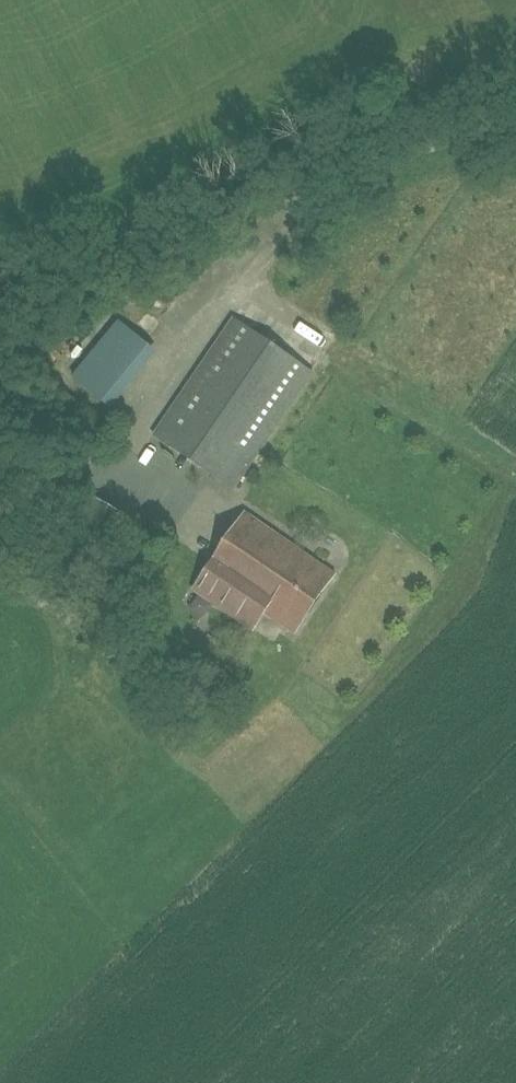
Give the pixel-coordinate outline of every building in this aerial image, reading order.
[(233,490),(312,373),(232,319),(153,436),(233,490)] [(85,598),(132,520),(89,495),(43,573),(85,598)] [(271,605),(265,614),(295,634),(335,575),(245,513),(221,549),(233,557),(225,569),(244,581),(242,585),(271,605)] [(253,630),(265,614),(271,605),(242,585),(244,581),(225,569),(233,557),(221,549),(193,590),(253,630)]
